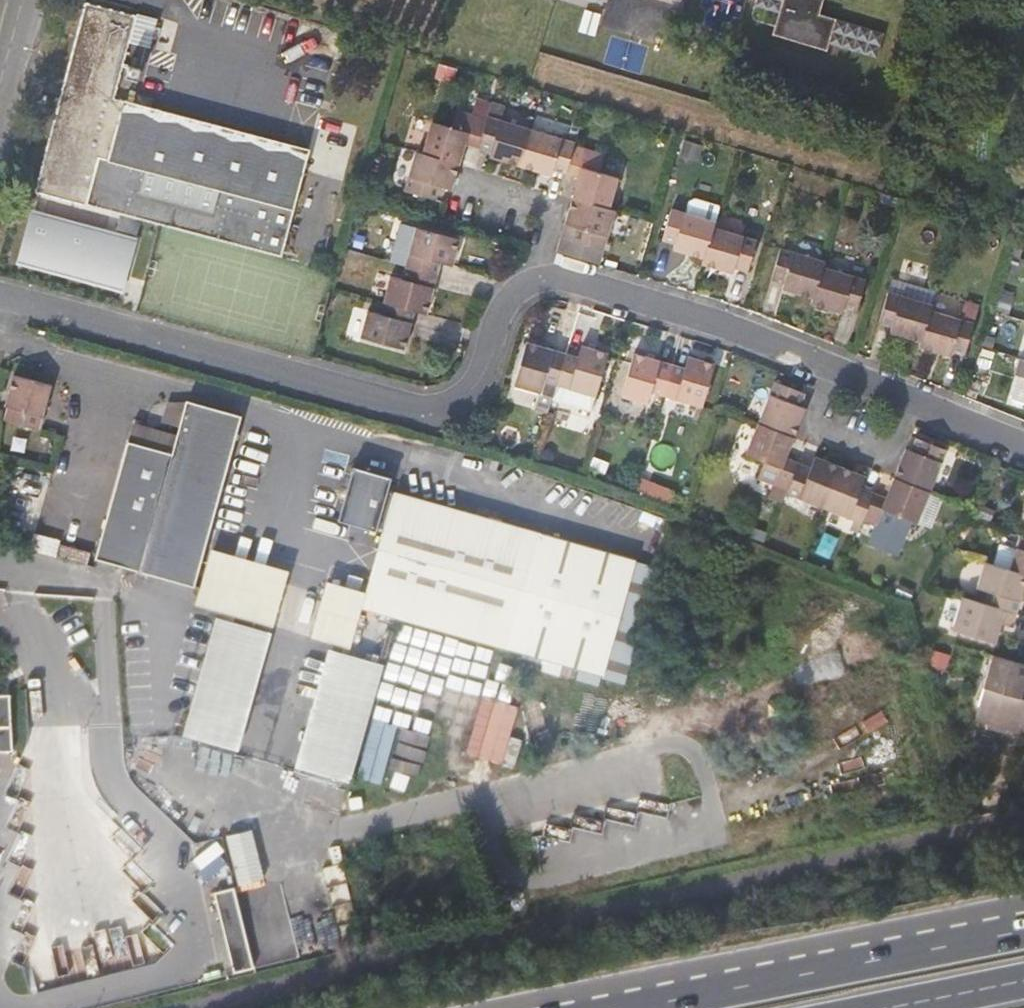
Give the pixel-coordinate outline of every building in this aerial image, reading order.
[(753,6),(778,12),(781,0),(755,0),(753,6)] [(778,12),(771,34),(826,50),(828,43),(833,27),(822,23),(815,22),(818,14),(818,13),(822,0),(781,0),(778,12)] [(136,16),(87,3),(37,190),(86,203),(87,201),(282,253),(310,149),(139,104),(140,97),(125,93),(123,100),(114,97),(136,16)] [(883,33),(818,13),(818,14),(815,22),(822,23),(833,27),(828,43),(875,58),(883,33)] [(141,68),(129,65),(127,76),(138,79),(141,68)] [(464,142),(478,147),(486,119),(456,110),(450,128),(429,122),(421,152),(457,163),(464,142)] [(530,128),(487,116),(486,119),(478,147),(488,150),(487,156),(520,165),(530,128)] [(573,141),(530,128),(520,165),(551,175),(553,169),(564,172),(572,144),(573,141)] [(685,143),(682,156),(700,161),(703,148),(685,143)] [(578,176),(572,198),(607,208),(617,176),(598,171),(603,153),(572,144),(564,172),(578,176)] [(435,186),(449,190),(457,163),(421,152),(414,150),(403,189),(432,199),(435,186)] [(604,248),(615,210),(607,208),(572,198),(564,224),(560,236),(577,241),(604,248)] [(672,249),(702,258),(712,226),(713,221),(670,208),(661,239),(674,243),(672,249)] [(32,214),(19,260),(122,287),(134,242),(110,235),(109,237),(61,224),(62,222),(32,214)] [(388,261),(390,261),(405,266),(435,274),(439,259),(451,262),(458,238),(398,222),(388,261)] [(754,239),(712,226),(702,258),(701,264),(730,273),(733,266),(746,270),(754,239)] [(783,285),(813,295),(822,264),(823,259),(780,246),(771,277),(784,281),(783,285)] [(864,276),(822,264),(813,295),(811,300),(842,309),(844,303),(856,307),(864,276)] [(425,312),(435,274),(405,266),(402,279),(390,275),(383,300),(413,308),(425,312)] [(893,274),(889,288),(905,293),(909,279),(893,274)] [(890,329),(920,338),(930,307),(936,287),(909,279),(905,293),(889,288),(880,319),(892,323),(890,329)] [(960,317),(930,307),(920,338),(919,344),(948,352),(950,347),(963,351),(979,300),(967,296),(960,317)] [(402,347),(413,308),(383,300),(379,314),(366,311),(360,336),(402,347)] [(1023,329),(1016,356),(1023,358),(1023,329)] [(536,408),(549,412),(557,384),(565,355),(526,344),(515,385),(540,392),(536,408)] [(577,358),(565,355),(557,384),(596,395),(608,353),(580,345),(577,358)] [(651,391),(663,395),(672,364),(633,354),(621,396),(647,404),(651,391)] [(683,367),(672,364),(663,395),(702,405),(714,363),(686,355),(683,367)] [(14,376),(6,407),(8,408),(5,421),(39,429),(51,385),(14,376)] [(774,379),(757,422),(792,437),(805,405),(800,403),(804,391),(774,379)] [(186,402),(177,435),(133,423),(128,442),(97,558),(195,585),(200,566),(203,552),(240,416),(186,402)] [(784,456),(792,437),(757,422),(745,451),(765,459),(758,476),(774,482),(788,488),(799,461),(784,456)] [(913,447),(907,445),(894,477),(929,491),(946,448),(917,436),(913,447)] [(811,466),(799,461),(788,488),(787,491),(823,506),(840,465),(816,455),(811,466)] [(823,506),(860,521),(861,517),(872,491),(858,486),(863,474),(840,465),(823,506)] [(374,529),(379,530),(362,594),(359,608),(600,672),(630,557),(390,493),(389,494),(383,493),(387,479),(348,468),(343,489),(339,503),(334,523),(372,533),(374,529)] [(916,521),(929,491),(894,477),(886,497),(872,491),(861,517),(877,524),(892,529),(898,514),(916,521)] [(788,488),(774,482),(768,498),(782,504),(787,491),(788,488)] [(339,503),(343,489),(336,487),(332,501),(339,503)] [(674,496),(654,489),(650,501),(669,508),(674,496)] [(877,524),(861,517),(860,521),(856,532),(872,538),(877,524)] [(765,532),(754,526),(749,537),(761,542),(765,532)] [(1021,535),(1010,569),(1023,572),(1023,536),(1021,535)] [(36,555),(57,554),(56,538),(35,539),(36,555)] [(348,647),(359,608),(362,594),(207,553),(203,567),(193,606),(348,647)] [(985,603),(1015,612),(1023,582),(1023,572),(1010,569),(983,561),(976,587),(989,591),(985,603)] [(909,603),(915,591),(903,586),(897,598),(909,603)] [(1011,626),(1015,612),(985,603),(960,595),(951,630),(993,643),(999,624),(1011,626)] [(224,749),(256,631),(214,620),(184,738),(224,749)] [(237,752),(268,634),(256,631),(224,749),(237,752)] [(310,772),(341,653),(329,650),(298,768),(310,772)] [(382,664),(341,653),(310,772),(351,783),(382,664)] [(947,672),(950,656),(934,654),(931,669),(947,672)] [(1023,680),(1023,663),(992,654),(980,694),(999,700),(994,714),(1023,723),(1023,688),(1022,688),(1023,680)] [(0,727),(0,752),(13,751),(11,727),(0,727)] [(129,784),(159,781),(157,764),(128,766),(129,784)] [(386,796),(411,800),(413,786),(388,782),(386,796)]
